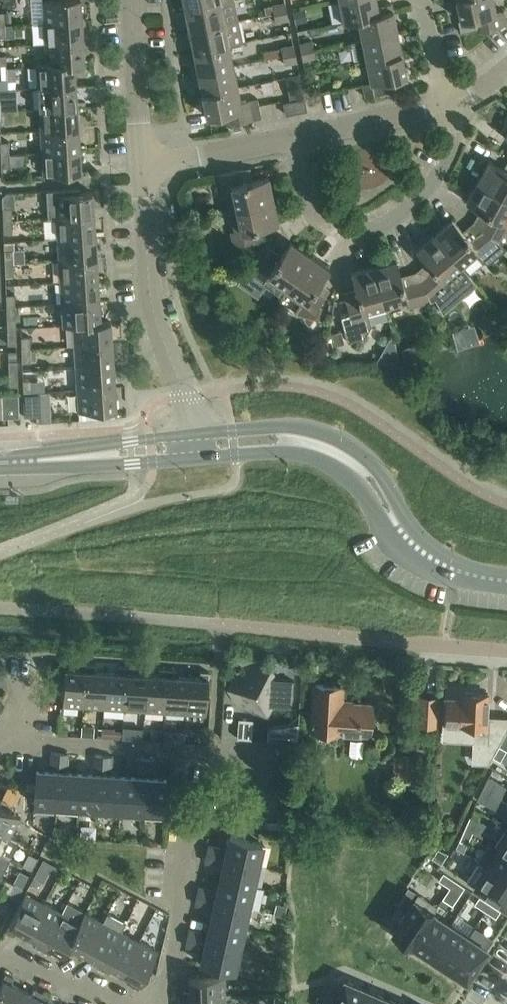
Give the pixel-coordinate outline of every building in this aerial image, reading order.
[(44,22),(82,20),(81,0),(43,0),(44,22)] [(185,10),(232,0),(183,0),(185,10)] [(190,31),(238,21),(234,0),(232,0),(185,10),(190,31)] [(327,3),(332,24),(343,22),(393,11),(392,3),(377,6),(376,0),(341,0),(339,0),(338,0),(327,3)] [(461,20),(458,21),(461,32),(461,33),(506,23),(504,10),(497,12),(494,0),(457,0),(461,20)] [(271,4),(273,14),(274,14),(287,11),(285,2),(271,4)] [(305,8),(294,10),(296,23),(308,21),(305,8)] [(276,24),(289,20),(287,11),(274,14),(273,14),(276,24)] [(393,11),(343,22),(343,23),(357,20),(361,40),(362,40),(398,32),(393,11)] [(44,22),(46,44),(83,42),(82,20),(44,22)] [(190,31),(194,52),(229,45),(229,44),(242,41),(238,21),(190,31)] [(361,40),(350,42),(354,63),(356,63),(365,61),(367,61),(402,54),(398,32),(362,40),(361,40)] [(300,44),(301,52),(314,50),(312,41),(300,44)] [(46,44),(47,64),(47,66),(75,64),(75,65),(85,65),(83,42),(46,44)] [(283,56),(296,54),(294,44),(280,47),(271,49),(273,58),(283,56)] [(194,52),(198,73),(234,66),(229,45),(194,52)] [(316,58),(314,50),(301,52),(303,61),(316,58)] [(284,65),(297,62),(296,54),(283,56),(284,65)] [(369,81),(361,83),(361,85),(364,97),(365,97),(391,91),(389,80),(407,76),(402,54),(367,61),(365,61),(369,81)] [(37,65),(38,88),(76,86),(75,65),(75,64),(47,66),(47,64),(37,65)] [(198,73),(203,94),(238,87),(234,66),(198,73)] [(8,90),(7,81),(17,80),(16,68),(6,68),(0,68),(0,90),(8,90)] [(300,75),(286,78),(290,102),(304,99),(304,97),(300,75)] [(38,88),(40,109),(77,107),(76,86),(38,88)] [(227,125),(253,120),(262,118),(259,105),(258,99),(241,102),(238,87),(203,94),(207,117),(225,113),(227,125)] [(306,110),(304,99),(290,102),(283,103),(286,115),(306,110)] [(40,109),(41,131),(79,129),(77,107),(40,109)] [(8,111),(0,112),(0,124),(8,123),(8,111)] [(41,131),(42,152),(80,150),(79,129),(41,131)] [(0,142),(1,155),(9,154),(9,142),(0,142)] [(82,173),(80,150),(42,152),(44,175),(82,173)] [(1,155),(1,167),(10,167),(10,165),(21,165),(21,154),(9,154),(1,155)] [(478,181),(506,198),(506,171),(489,161),(478,181)] [(225,188),(230,210),(231,209),(273,200),(269,179),(254,182),(250,168),(217,175),(220,189),(225,188)] [(477,225),(499,243),(506,229),(506,223),(506,221),(506,198),(478,181),(466,201),(484,212),(477,225)] [(83,188),(48,191),(49,196),(50,218),(94,214),(93,192),(84,192),(83,188)] [(278,223),(273,200),(231,209),(230,210),(234,231),(230,232),(233,246),(260,240),(257,227),(278,223)] [(2,208),(3,221),(12,220),(12,208),(2,208)] [(57,217),(58,239),(96,236),(94,215),(57,217)] [(451,219),(435,234),(451,253),(463,268),(477,256),(483,263),(490,263),(506,249),(499,243),(477,225),(465,235),(451,219)] [(3,221),(3,233),(12,233),(12,220),(3,221)] [(434,234),(417,250),(430,265),(418,276),(419,278),(425,290),(431,302),(435,298),(443,312),(477,284),(474,280),(463,268),(451,253),(435,234),(434,234)] [(58,239),(59,260),(97,258),(96,236),(58,239)] [(266,279),(285,292),(310,256),(291,242),(278,261),(267,254),(252,275),(264,282),(266,279)] [(4,251),(5,264),(13,263),(13,251),(4,251)] [(310,256),(285,292),(302,304),(295,314),(302,316),(309,326),(310,325),(314,319),(315,319),(316,318),(317,318),(318,317),(319,315),(320,314),(322,306),(319,305),(326,295),(316,288),(329,269),(310,256)] [(59,260),(61,282),(98,280),(97,258),(59,260)] [(396,260),(374,267),(386,309),(386,310),(407,304),(409,308),(431,302),(425,290),(419,278),(418,276),(402,281),(396,260)] [(14,276),(13,263),(5,264),(5,276),(14,276)] [(369,315),(386,310),(386,309),(374,267),(352,273),(358,295),(345,298),(349,312),(340,315),(348,342),(365,337),(372,325),(369,315)] [(61,282),(62,304),(100,302),(98,280),(61,282)] [(6,295),(6,308),(15,307),(14,294),(6,295)] [(62,304),(64,326),(111,322),(111,321),(101,322),(100,302),(62,304)] [(15,307),(6,308),(7,320),(15,319),(15,317),(15,307)] [(74,326),(75,346),(112,344),(111,322),(64,326),(64,327),(74,326)] [(472,326),(454,331),(457,345),(475,339),(472,326)] [(8,345),(16,344),(16,328),(7,329),(8,345)] [(342,330),(330,334),(334,347),(346,343),(342,330)] [(21,337),(21,350),(30,349),(30,337),(21,337)] [(75,346),(76,368),(114,366),(112,344),(75,346)] [(413,345),(401,348),(404,360),(416,357),(413,345)] [(21,350),(22,362),(31,362),(30,349),(21,350)] [(8,351),(9,374),(17,374),(17,351),(8,351)] [(76,368),(78,390),(115,387),(114,366),(76,368)] [(18,386),(17,374),(9,374),(9,386),(18,386)] [(23,380),(23,393),(32,392),(31,380),(23,380)] [(117,410),(115,387),(78,390),(79,412),(117,410)] [(23,393),(24,417),(41,416),(40,392),(32,392),(23,393)] [(2,418),(19,417),(18,395),(1,395),(2,418)] [(62,705),(84,706),(87,664),(78,663),(77,670),(65,669),(62,705)] [(87,664),(84,706),(104,707),(107,672),(94,671),(95,664),(87,664)] [(107,672),(104,707),(125,709),(127,667),(119,666),(118,672),(107,672)] [(233,701),(233,702),(234,702),(254,715),(268,709),(275,705),(291,708),(293,680),(275,679),(271,675),(263,670),(258,666),(236,677),(235,684),(233,701)] [(127,667),(125,709),(145,710),(147,674),(135,673),(136,667),(127,667)] [(147,674),(145,710),(165,711),(168,669),(159,669),(159,675),(147,674)] [(168,669),(165,711),(185,713),(188,677),(176,676),(177,670),(168,669)] [(188,677),(185,713),(206,714),(209,672),(200,672),(199,678),(188,677)] [(370,734),(372,706),(348,704),(341,704),(342,687),(316,685),(313,730),(370,734)] [(447,699),(445,726),(476,728),(475,742),(476,742),(475,761),(480,761),(491,742),(498,743),(499,719),(487,718),(488,694),(461,692),(461,700),(447,699)] [(421,695),(419,726),(437,727),(438,696),(421,695)] [(238,718),(237,738),(252,739),(253,719),(238,718)] [(82,726),(81,736),(94,737),(95,727),(82,726)] [(103,729),(102,737),(114,738),(115,730),(103,729)] [(499,746),(493,757),(500,761),(506,749),(499,746)] [(67,766),(68,755),(68,754),(52,753),(51,765),(67,766)] [(415,755),(399,754),(397,780),(414,781),(415,755)] [(110,769),(111,757),(95,756),(94,768),(110,769)] [(154,759),(138,759),(138,771),(153,772),(154,759)] [(34,804),(55,806),(56,772),(36,771),(34,804)] [(56,772),(55,806),(79,807),(80,774),(56,772)] [(80,774),(79,807),(98,809),(101,775),(80,774)] [(101,775),(98,809),(121,810),(122,777),(101,775)] [(122,777),(121,810),(144,812),(145,778),(122,777)] [(488,777),(483,788),(490,792),(496,781),(488,777)] [(145,778),(144,812),(164,813),(167,780),(145,778)] [(483,788),(477,799),(485,803),(490,792),(483,788)] [(10,836),(20,817),(0,807),(0,830),(10,836)] [(467,824),(465,828),(472,832),(474,827),(477,821),(478,820),(470,817),(467,824)] [(465,828),(459,840),(467,843),(472,832),(465,828)] [(493,847),(496,848),(506,856),(506,830),(505,829),(493,847)] [(1,854),(10,859),(20,841),(10,836),(0,830),(0,853),(1,854)] [(230,837),(225,857),(258,865),(263,844),(230,837)] [(208,846),(204,862),(218,865),(221,849),(208,846)] [(438,848),(432,857),(440,863),(441,863),(448,852),(447,852),(438,848)] [(484,866),(506,882),(506,856),(496,848),(484,866)] [(29,854),(23,865),(32,870),(38,858),(29,854)] [(452,856),(445,867),(453,871),(459,861),(452,856)] [(225,857),(221,878),(253,885),(258,865),(225,857)] [(44,860),(36,874),(46,880),(54,865),(44,860)] [(472,884),(485,893),(506,907),(506,882),(484,866),(472,884)] [(20,870),(13,883),(14,883),(14,884),(23,888),(30,875),(20,870)] [(444,873),(439,880),(449,887),(454,880),(444,873)] [(221,878),(216,900),(248,907),(249,906),(253,886),(253,885),(221,878)] [(454,880),(449,887),(459,894),(464,887),(454,880)] [(14,883),(8,895),(17,899),(23,888),(14,884),(14,883)] [(198,888),(194,904),(207,907),(211,891),(198,888)] [(25,893),(6,931),(14,935),(17,930),(27,935),(44,903),(25,893)] [(390,931),(389,932),(391,933),(411,946),(412,945),(435,911),(413,897),(390,931)] [(479,897),(475,903),(485,910),(490,904),(479,897)] [(216,900),(211,921),(244,928),(248,907),(216,900)] [(44,903),(27,935),(38,941),(35,946),(43,950),(62,913),(44,903)] [(276,903),(273,914),(284,916),(287,906),(276,903)] [(62,913),(43,950),(50,954),(53,949),(64,954),(66,951),(85,913),(67,904),(62,913)] [(490,904),(485,910),(495,917),(500,911),(490,904)] [(412,945),(411,946),(428,958),(429,957),(452,922),(435,911),(412,945)] [(85,913),(66,951),(73,954),(76,949),(87,955),(109,913),(108,913),(103,922),(85,913)] [(109,913),(87,955),(97,960),(94,965),(102,970),(121,932),(127,923),(109,913)] [(211,921),(206,942),(239,949),(244,928),(211,921)] [(429,957),(428,958),(446,969),(446,968),(469,934),(452,922),(429,957)] [(190,930),(186,946),(198,949),(202,933),(190,930)] [(112,968),(123,974),(123,973),(139,942),(121,932),(102,970),(109,974),(112,968)] [(446,968),(446,969),(466,983),(490,948),(488,947),(469,934),(446,968)] [(139,942),(123,973),(133,979),(130,984),(138,988),(158,951),(139,942)] [(206,942),(201,964),(234,971),(239,949),(206,942)] [(21,989),(11,983),(14,977),(6,973),(0,984),(0,1003),(14,1003),(21,989)] [(189,991),(184,991),(183,991),(183,1000),(225,998),(224,977),(188,978),(189,991)] [(366,989),(367,987),(343,977),(342,980),(338,989),(334,998),(332,1003),(360,1003),(366,989)] [(323,1003),(332,1003),(334,998),(338,989),(331,985),(331,986),(327,995),(323,1003)] [(387,998),(388,996),(367,987),(366,989),(360,1003),(384,1003),(387,998)] [(42,993),(35,988),(32,994),(21,989),(14,1003),(37,1003),(42,993)] [(37,1003),(50,1003),(47,1002),(50,996),(42,993),(37,1003)]
